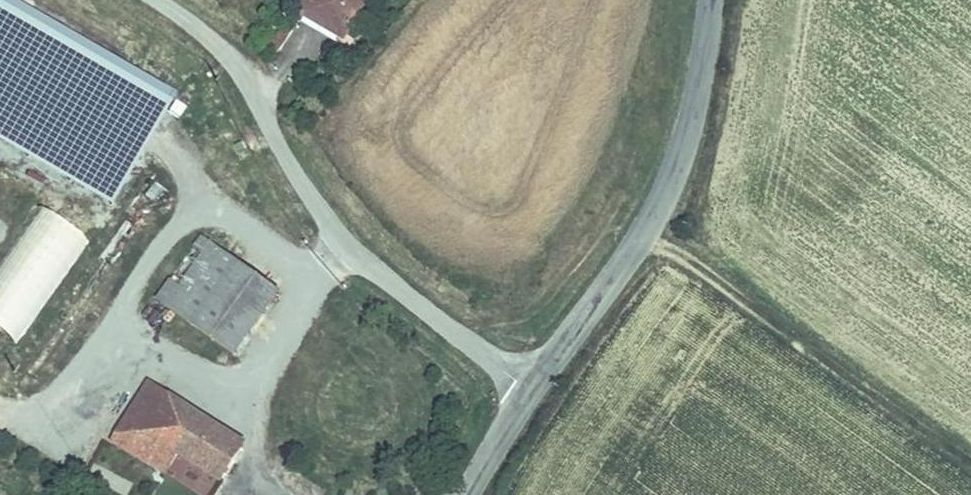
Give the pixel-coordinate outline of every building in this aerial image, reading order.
[(362,0),(309,0),(304,8),(345,32),(362,0)] [(0,256),(0,329),(22,343),(84,241),(93,247),(110,219),(93,209),(46,180),(0,256)] [(233,353),(275,292),(207,243),(166,303),(233,353)] [(171,448),(194,415),(148,386),(112,442),(164,477),(179,453),(171,448)] [(240,444),(194,415),(171,448),(179,453),(216,477),(240,444)] [(0,486),(0,494),(8,494),(0,486)]
